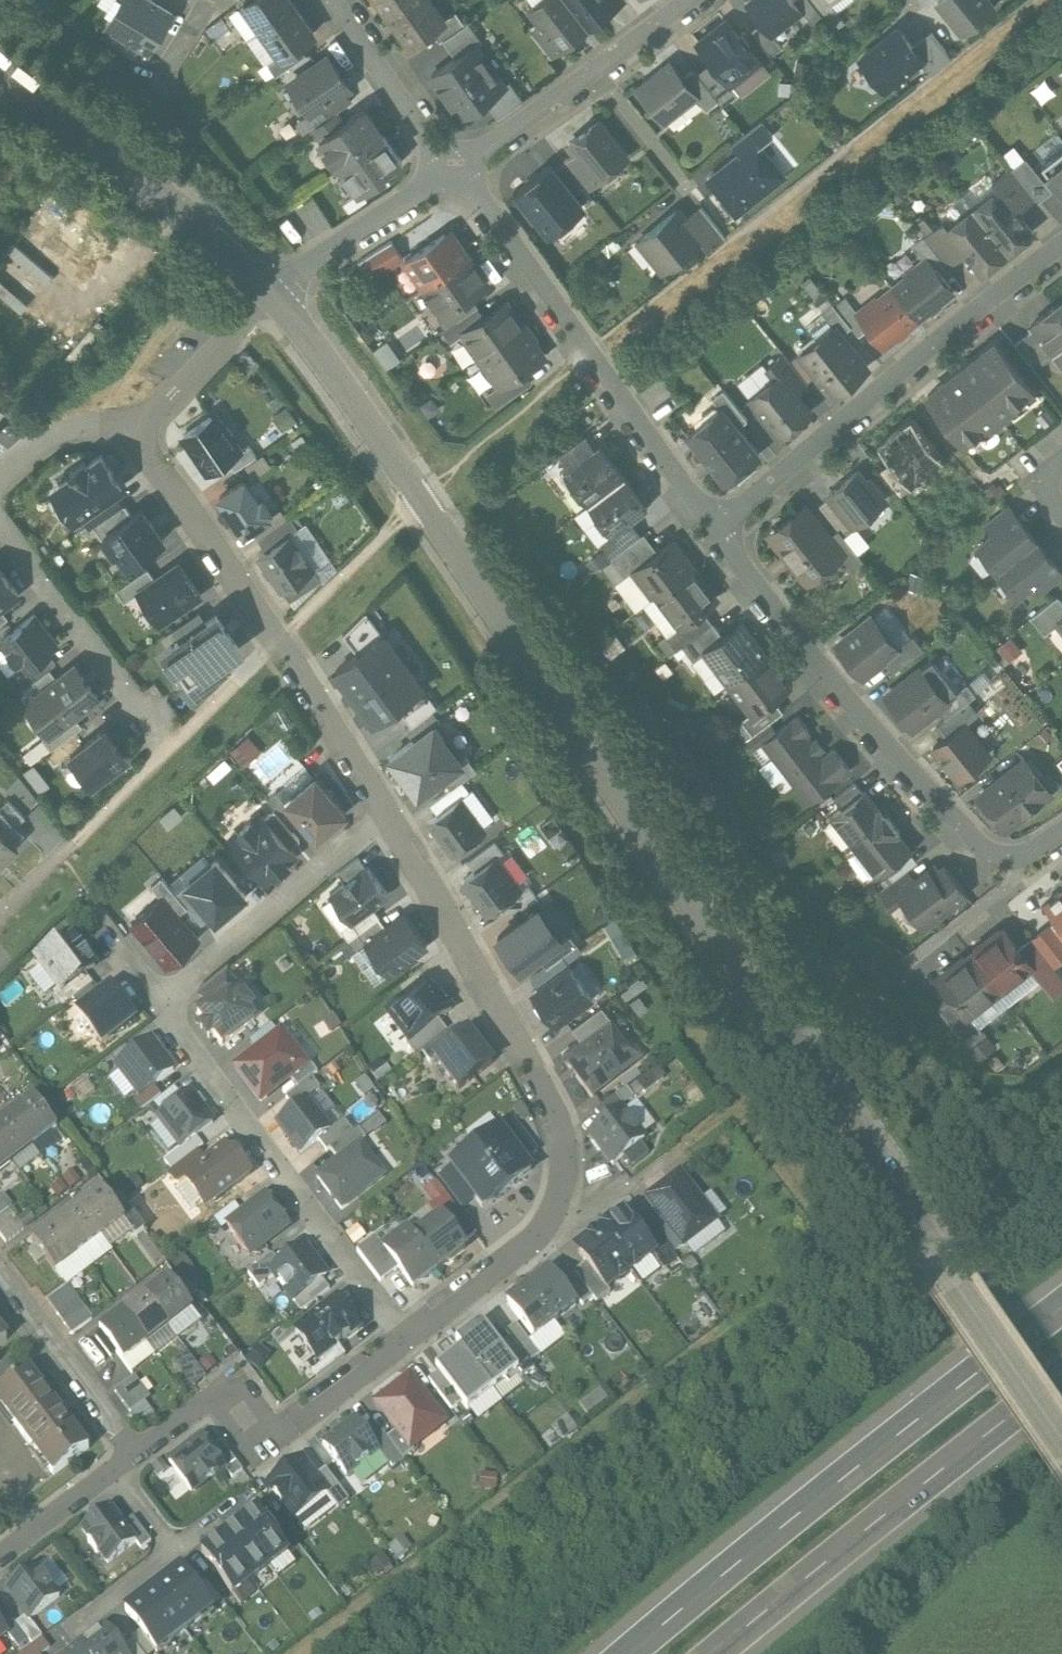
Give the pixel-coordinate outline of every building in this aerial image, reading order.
[(107,28),(150,54),(172,17),(144,0),(123,0),(107,28)] [(243,7),(261,33),(295,10),(289,0),(252,0),(243,7)] [(391,19),(417,0),(377,0),(391,19)] [(431,0),(417,0),(391,19),(410,46),(431,30),(445,20),(431,0)] [(542,24),(560,49),(562,48),(588,27),(567,0),(544,0),(531,10),(542,24)] [(588,27),(613,7),(615,6),(611,0),(567,0),(588,27)] [(771,35),(801,11),(793,1),(793,0),(753,0),(747,5),(762,25),(771,35)] [(801,11),(812,24),(822,16),(809,0),(794,0),(793,1),(801,11)] [(834,30),(844,22),(827,1),(826,0),(810,0),(834,30)] [(962,33),(993,8),(986,0),(940,0),(938,2),(962,33)] [(295,10),(261,33),(279,59),(280,60),(298,47),(314,36),(295,10)] [(445,20),(431,30),(440,43),(444,40),(465,25),(456,12),(445,20)] [(697,44),(713,64),(731,86),(732,86),(760,63),(749,50),(750,45),(743,35),(737,35),(726,21),(697,44)] [(465,25),(444,40),(456,58),(475,45),(475,46),(481,42),(468,23),(465,25)] [(560,49),(542,24),(531,32),(552,58),(563,49),(562,48),(560,49)] [(771,35),(762,25),(752,33),(771,57),(781,49),(771,35)] [(861,58),(868,68),(868,69),(867,76),(871,81),(878,82),(879,81),(885,88),(921,60),(922,59),(913,47),(898,29),(861,58)] [(913,47),(922,59),(921,60),(932,74),(952,58),(932,33),(913,47)] [(475,45),(456,58),(431,76),(446,97),(489,66),(475,46),(475,45)] [(298,47),(280,60),(279,59),(267,68),(275,80),(306,58),(298,47)] [(328,58),(293,83),(302,95),(301,102),(310,116),(342,94),(349,89),(328,58)] [(671,63),(638,90),(664,122),(697,97),(697,96),(683,78),(671,63)] [(713,64),(698,76),(717,100),(722,106),(738,93),(732,86),(731,86),(713,64)] [(489,66),(446,97),(460,118),(485,100),(504,87),(504,86),(489,66)] [(693,70),(683,78),(697,96),(697,97),(707,109),(717,100),(698,76),(693,70)] [(504,87),(485,100),(498,118),(522,101),(509,83),(504,86),(504,87)] [(342,94),(310,116),(318,127),(336,114),(350,104),(342,94)] [(343,125),(320,142),(339,169),(384,137),(365,110),(343,125)] [(336,114),(318,127),(312,131),(320,142),(343,125),(336,114)] [(732,146),(740,156),(756,142),(760,146),(773,136),(762,121),(732,146)] [(570,146),(576,153),(598,180),(626,157),(599,123),(570,146)] [(384,137),(339,169),(338,169),(358,197),(361,195),(376,184),(376,185),(391,175),(389,172),(402,163),(384,137)] [(740,156),(709,180),(736,214),(784,176),(760,146),(756,142),(740,156)] [(1061,190),(1061,147),(1041,164),(1055,181),(1061,190)] [(576,153),(564,163),(584,188),(586,190),(598,180),(576,153)] [(1013,170),(1036,198),(1038,201),(1049,191),(1025,161),(1013,170)] [(564,163),(554,171),(574,196),(584,188),(564,163)] [(551,168),(518,195),(549,234),(583,207),(574,196),(554,171),(551,168)] [(998,190),(1017,213),(1036,198),(1013,170),(1011,168),(992,184),(997,190),(998,190)] [(973,210),(1007,253),(1033,233),(1017,213),(998,190),(997,190),(973,210)] [(367,204),(361,195),(358,197),(343,207),(349,216),(367,204)] [(702,208),(685,222),(701,241),(701,242),(709,252),(726,239),(702,208)] [(947,230),(966,254),(982,273),(1007,253),(973,210),(948,229),(947,230)] [(677,211),(640,241),(664,271),(701,242),(701,241),(685,222),(677,211)] [(923,238),(933,230),(924,219),(914,227),(923,238)] [(924,239),(947,269),(966,254),(947,230),(948,229),(943,223),(933,230),(923,238),(924,239)] [(444,236),(404,265),(423,291),(469,259),(458,242),(451,246),(444,236)] [(926,264),(937,277),(947,269),(924,239),(913,248),(926,264)] [(402,260),(391,243),(359,264),(370,281),(402,260)] [(469,259),(423,291),(441,317),(442,318),(470,298),(488,285),(469,259)] [(892,290),(917,322),(951,295),(945,288),(947,287),(940,278),(938,279),(937,277),(926,264),(892,290)] [(892,290),(859,317),(870,331),(884,349),(917,322),(892,290)] [(470,298),(442,318),(441,317),(437,320),(445,331),(476,310),(478,308),(470,298)] [(834,308),(851,329),(859,339),(870,331),(859,317),(845,300),(834,308)] [(463,335),(464,336),(482,361),(527,330),(518,318),(515,318),(506,305),(483,321),(463,335)] [(835,330),(841,337),(851,329),(834,308),(832,305),(821,314),(834,330),(835,330)] [(1031,326),(1034,331),(1052,353),(1061,365),(1061,317),(1054,307),(1031,326)] [(476,310),(445,331),(444,332),(453,344),(464,336),(463,335),(483,321),(476,310)] [(527,330),(482,361),(500,387),(501,388),(521,374),(544,358),(534,345),(535,342),(527,330)] [(802,356),(801,357),(817,377),(821,383),(825,380),(836,394),(867,369),(841,337),(835,330),(834,330),(818,343),(814,338),(798,350),(802,356)] [(1052,353),(1034,331),(1024,339),(1042,361),(1052,353)] [(995,344),(961,371),(999,419),(1033,391),(995,344)] [(767,370),(775,380),(780,376),(795,395),(807,385),(806,385),(791,365),(784,356),(767,370)] [(801,357),(791,365),(806,385),(817,377),(801,357)] [(961,371),(927,398),(965,446),(999,419),(961,371)] [(521,374),(501,388),(500,387),(488,395),(496,408),(529,385),(521,374)] [(775,380),(750,400),(780,438),(811,414),(795,395),(780,376),(775,380)] [(720,410),(721,410),(737,430),(747,422),(723,391),(712,400),(720,410)] [(720,410),(687,437),(725,484),(759,457),(737,430),(721,410),(720,410)] [(876,441),(907,486),(943,461),(912,417),(876,441)] [(588,418),(576,427),(580,432),(592,423),(588,418)] [(227,430),(223,429),(219,431),(211,419),(183,438),(209,475),(227,463),(240,454),(232,443),(233,438),(227,430)] [(593,451),(584,439),(560,457),(569,470),(593,451)] [(598,447),(593,451),(569,470),(563,474),(563,480),(570,488),(576,489),(589,506),(623,480),(598,447)] [(249,448),(240,454),(227,463),(235,474),(256,459),(249,448)] [(80,519),(112,497),(122,489),(100,458),(87,468),(84,464),(70,474),(73,478),(59,488),(68,500),(61,505),(74,523),(80,519)] [(829,499),(852,528),(883,503),(876,495),(878,493),(869,481),(867,483),(858,473),(828,497),(829,499)] [(647,511),(623,480),(589,506),(612,537),(613,537),(630,524),(647,511)] [(259,503),(245,482),(219,500),(244,536),(269,518),(266,515),(270,512),(262,501),(259,503)] [(89,533),(93,530),(121,510),(112,497),(80,519),(89,533)] [(819,507),(844,538),(854,529),(852,528),(829,499),(819,507)] [(101,543),(103,541),(102,540),(132,519),(125,508),(121,510),(93,530),(101,543)] [(984,528),(992,538),(1016,519),(1008,509),(984,528)] [(771,538),(806,581),(815,573),(823,574),(830,569),(830,561),(839,554),(840,553),(828,539),(805,510),(771,538)] [(119,556),(128,569),(163,544),(141,513),(132,519),(102,540),(103,541),(115,559),(119,556)] [(992,538),(978,549),(997,573),(1036,542),(1017,518),(1016,519),(992,538)] [(291,520),(259,542),(266,552),(290,536),(298,530),(291,520)] [(640,538),(630,524),(613,537),(612,537),(602,544),(613,559),(640,538)] [(828,539),(840,553),(839,554),(852,571),(863,562),(838,531),(828,539)] [(640,538),(613,559),(627,578),(634,572),(634,573),(658,554),(643,535),(640,538)] [(290,536),(266,552),(259,557),(282,592),(314,571),(290,536)] [(1036,542),(997,573),(1016,597),(1030,585),(1054,567),(1055,566),(1036,542)] [(658,554),(634,573),(654,599),(656,598),(655,597),(690,570),(692,569),(672,544),(658,554)] [(160,626),(201,597),(179,566),(156,583),(138,595),(138,596),(160,626)] [(1030,585),(1038,596),(1061,577),(1054,567),(1030,585)] [(690,570),(655,597),(656,598),(679,628),(679,629),(702,611),(714,601),(690,570)] [(138,595),(156,583),(148,571),(116,594),(124,606),(138,596),(138,595)] [(314,571),(282,592),(289,603),(321,581),(314,571)] [(18,598),(0,574),(0,612),(18,598)] [(1057,597),(1030,619),(1044,636),(1059,625),(1058,624),(1061,620),(1061,603),(1057,597)] [(702,611),(679,629),(679,628),(667,637),(678,651),(683,648),(712,625),(702,611)] [(366,613),(343,636),(358,656),(384,636),(366,613)] [(181,643),(205,626),(198,616),(174,632),(181,643)] [(24,676),(48,657),(58,649),(34,618),(0,645),(24,676)] [(883,662),(897,650),(896,649),(871,618),(837,646),(863,678),(883,662)] [(189,686),(216,667),(238,651),(216,619),(205,626),(181,643),(166,654),(188,685),(189,686)] [(723,638),(704,653),(705,654),(728,684),(766,655),(742,624),(723,638)] [(712,625),(683,648),(694,663),(705,654),(704,653),(723,638),(712,625)] [(612,632),(601,641),(613,658),(624,649),(612,632)] [(384,636),(358,656),(335,673),(357,702),(406,665),(384,636)] [(883,662),(893,673),(923,649),(913,636),(896,649),(897,650),(883,662)] [(997,644),(1003,661),(1022,654),(1016,637),(997,644)] [(766,655),(728,684),(751,714),(752,715),(773,699),(790,686),(766,655)] [(29,688),(50,672),(56,667),(48,657),(24,676),(17,681),(25,691),(29,688)] [(912,730),(937,710),(947,703),(946,701),(957,692),(932,661),(886,698),(912,730)] [(422,687),(406,665),(357,702),(373,724),(396,707),(422,687)] [(197,710),(226,681),(216,667),(189,686),(188,685),(182,689),(197,710)] [(49,736),(50,738),(74,719),(98,700),(74,670),(58,683),(37,699),(26,707),(49,736)] [(37,699),(58,683),(50,672),(29,688),(37,699)] [(937,710),(945,720),(975,696),(966,685),(957,692),(946,701),(947,703),(937,710)] [(437,707),(422,687),(396,707),(411,727),(432,711),(437,707)] [(773,699),(752,715),(751,714),(741,722),(752,736),(769,723),(783,713),(773,699)] [(937,727),(946,739),(964,725),(965,726),(978,716),(968,703),(937,727)] [(440,722),(432,711),(411,727),(406,731),(414,741),(434,726),(434,727),(440,722)] [(74,719),(50,738),(49,736),(42,742),(51,753),(82,729),(74,719)] [(777,734),(763,745),(809,804),(850,772),(834,751),(823,760),(818,753),(811,745),(805,737),(809,733),(797,719),(777,734)] [(769,723),(752,736),(745,742),(753,753),(763,745),(777,734),(769,723)] [(933,750),(958,781),(990,756),(965,726),(964,725),(946,739),(933,750)] [(461,762),(434,727),(434,726),(414,741),(390,759),(400,772),(399,773),(407,783),(408,782),(418,795),(442,778),(461,762)] [(106,732),(70,759),(92,787),(128,760),(106,732)] [(245,766),(262,749),(247,734),(230,751),(245,766)] [(817,741),(811,745),(818,753),(823,749),(817,741)] [(461,762),(442,778),(451,790),(461,781),(476,770),(467,757),(461,762)] [(1025,762),(978,800),(1004,832),(1051,795),(1025,762)] [(315,779),(285,804),(302,824),(316,840),(346,815),(315,779)] [(469,792),(461,781),(451,790),(430,805),(438,815),(459,799),(469,792)] [(854,785),(834,801),(842,812),(862,796),(854,785)] [(276,794),(267,802),(292,832),(302,824),(285,804),(276,794)] [(862,796),(842,812),(832,819),(855,849),(889,822),(879,809),(877,810),(864,794),(862,796)] [(483,832),(459,799),(438,815),(430,821),(455,853),(483,832)] [(274,812),(265,820),(290,850),(300,841),(274,812)] [(260,814),(230,840),(267,883),(296,857),(290,850),(265,820),(260,814)] [(889,822),(855,849),(878,878),(885,873),(909,854),(910,853),(898,837),(900,836),(889,822)] [(18,846),(0,828),(0,864),(18,846)] [(475,872),(495,858),(503,851),(495,841),(467,862),(475,872)] [(909,854),(885,873),(893,883),(917,865),(909,854)] [(519,890),(495,858),(475,872),(464,880),(489,913),(519,890)] [(358,859),(337,875),(345,885),(366,869),(358,859)] [(216,863),(186,889),(211,918),(216,923),(245,898),(216,863)] [(368,868),(366,869),(345,885),(330,897),(351,924),(372,909),(389,896),(368,868)] [(928,874),(913,886),(899,897),(902,901),(924,929),(941,915),(938,912),(948,904),(951,908),(965,897),(944,871),(932,880),(928,874)] [(913,886),(904,874),(878,895),(890,910),(902,901),(899,897),(913,886)] [(161,901),(162,900),(177,918),(187,910),(176,897),(161,880),(151,888),(161,901)] [(528,884),(504,902),(511,912),(536,894),(528,884)] [(176,897),(187,910),(202,927),(211,918),(186,889),(176,897)] [(1061,930),(1061,894),(1044,907),(1061,930)] [(161,901),(132,926),(168,968),(198,942),(177,918),(162,900),(161,901)] [(538,957),(561,940),(561,939),(538,908),(497,939),(521,970),(538,957)] [(379,919),(372,909),(351,924),(341,932),(348,942),(379,919)] [(404,917),(386,930),(366,946),(388,976),(401,966),(402,968),(415,957),(414,956),(427,947),(404,917)] [(386,930),(379,920),(348,944),(355,954),(366,946),(386,930)] [(1054,968),(1061,962),(1061,943),(1050,928),(1032,941),(1054,968)] [(72,933),(37,959),(60,990),(61,991),(85,972),(95,964),(72,933)] [(568,933),(561,939),(561,940),(538,957),(546,968),(562,956),(577,944),(568,933)] [(971,958),(999,993),(1029,970),(1030,969),(1017,953),(1004,937),(989,949),(984,948),(971,958)] [(1032,941),(1017,953),(1030,969),(1029,970),(1037,981),(1054,968),(1032,941)] [(570,967),(562,956),(546,968),(531,979),(539,990),(569,967),(570,967)] [(943,985),(953,999),(968,1018),(969,1017),(999,993),(971,958),(959,968),(957,973),(943,985)] [(198,992),(207,1003),(230,986),(238,980),(227,967),(198,992)] [(592,997),(569,967),(539,990),(532,995),(555,1025),(592,997)] [(61,991),(60,990),(53,995),(62,1006),(73,998),(93,983),(85,972),(61,991)] [(430,979),(388,1010),(410,1040),(438,1019),(452,1008),(430,979)] [(93,983),(73,998),(80,1008),(101,993),(93,982),(93,983)] [(111,985),(101,993),(80,1008),(78,1010),(102,1041),(134,1016),(111,985)] [(207,1003),(198,1011),(222,1043),(255,1019),(230,986),(207,1003)] [(953,999),(938,1011),(978,1062),(994,1050),(969,1017),(968,1018),(953,999)] [(602,1007),(572,1029),(582,1042),(611,1019),(602,1007)] [(438,1019),(410,1040),(406,1042),(416,1055),(423,1050),(447,1031),(438,1019)] [(611,1019),(582,1042),(563,1056),(593,1095),(624,1072),(615,1060),(632,1047),(611,1019)] [(447,1031),(423,1050),(431,1061),(436,1057),(436,1056),(461,1037),(453,1027),(447,1031)] [(281,1031),(236,1065),(261,1098),(290,1076),(306,1064),(281,1031)] [(461,1037),(436,1056),(436,1057),(459,1087),(492,1062),(469,1031),(461,1037)] [(150,1037),(117,1062),(140,1094),(154,1084),(174,1069),(150,1037)] [(306,1064),(290,1076),(298,1087),(318,1071),(310,1061),(306,1064)] [(657,1067),(631,1084),(636,1093),(662,1075),(657,1067)] [(154,1084),(140,1094),(133,1099),(140,1108),(161,1093),(154,1084)] [(627,1086),(596,1110),(603,1120),(621,1107),(635,1097),(627,1086)] [(189,1090),(158,1113),(182,1144),(196,1134),(213,1121),(189,1090)] [(330,1128),(306,1097),(277,1119),(301,1151),(330,1128)] [(9,1115),(32,1146),(55,1129),(32,1098),(9,1115)] [(621,1107),(603,1120),(590,1131),(613,1162),(644,1138),(621,1107)] [(10,1163),(32,1146),(9,1115),(0,1122),(0,1150),(10,1163)] [(514,1118),(501,1128),(525,1159),(538,1150),(514,1118)] [(358,1126),(330,1147),(338,1157),(360,1140),(366,1136),(358,1126)] [(500,1126),(475,1145),(507,1187),(532,1169),(525,1159),(501,1128),(500,1126)] [(196,1134),(182,1144),(164,1157),(172,1167),(197,1149),(203,1144),(196,1134)] [(360,1140),(338,1157),(317,1173),(342,1205),(385,1173),(360,1140)] [(225,1144),(204,1159),(183,1175),(186,1178),(202,1200),(215,1191),(218,1195),(251,1171),(239,1155),(235,1158),(225,1144)] [(507,1187),(475,1145),(451,1163),(452,1165),(476,1196),(483,1206),(507,1187)] [(204,1159),(197,1149),(172,1167),(169,1170),(179,1184),(186,1178),(183,1175),(204,1159)] [(10,1163),(0,1150),(0,1170),(10,1163)] [(476,1196),(452,1165),(440,1175),(463,1206),(476,1196)] [(647,1196),(668,1224),(683,1244),(684,1245),(717,1220),(680,1171),(647,1196)] [(77,1206),(100,1237),(123,1219),(100,1188),(77,1206)] [(266,1192),(227,1221),(249,1251),(289,1221),(266,1192)] [(5,1239),(21,1226),(0,1198),(0,1232),(5,1239)] [(441,1215),(462,1243),(476,1232),(453,1201),(439,1212),(441,1215)] [(77,1206),(54,1223),(78,1254),(100,1237),(77,1206)] [(624,1213),(600,1231),(630,1270),(654,1253),(624,1213)] [(462,1243),(441,1215),(414,1236),(437,1267),(465,1246),(462,1243)] [(54,1223),(31,1240),(54,1271),(78,1254),(54,1223)] [(683,1244),(668,1224),(658,1231),(673,1252),(683,1244)] [(437,1267),(414,1236),(408,1229),(385,1247),(384,1247),(399,1266),(413,1285),(437,1267)] [(581,1246),(580,1253),(587,1262),(607,1288),(608,1287),(630,1270),(600,1231),(581,1246)] [(399,1266),(384,1247),(385,1247),(376,1234),(357,1247),(381,1279),(399,1266)] [(272,1267),(274,1270),(294,1296),(327,1272),(304,1242),(280,1261),(272,1267)] [(272,1250),(248,1268),(258,1282),(274,1270),(272,1267),(280,1261),(272,1250)] [(587,1262),(574,1271),(597,1302),(611,1292),(608,1287),(607,1288),(587,1262)] [(553,1267),(529,1285),(555,1320),(579,1302),(553,1267)] [(168,1279),(145,1296),(168,1327),(191,1310),(168,1279)] [(507,1301),(534,1336),(555,1320),(529,1285),(507,1301)] [(145,1296),(122,1313),(145,1344),(168,1327),(145,1296)] [(356,1311),(352,1310),(349,1312),(337,1297),(296,1328),(316,1354),(316,1355),(335,1341),(337,1343),(337,1342),(362,1324),(362,1319),(356,1311)] [(76,1299),(56,1314),(64,1324),(84,1309),(76,1299)] [(84,1309),(64,1324),(72,1335),(91,1320),(84,1309)] [(122,1313),(99,1330),(122,1361),(145,1344),(122,1313)] [(457,1339),(462,1346),(494,1387),(520,1368),(482,1319),(457,1339)] [(540,1353),(516,1322),(506,1330),(529,1361),(540,1353)] [(450,1334),(426,1349),(433,1360),(457,1346),(450,1334)] [(337,1343),(335,1341),(316,1355),(316,1354),(308,1361),(318,1374),(345,1353),(337,1342),(337,1343)] [(436,1366),(439,1369),(462,1401),(467,1407),(494,1387),(462,1346),(436,1366)] [(186,1352),(174,1361),(193,1385),(205,1376),(186,1352)] [(462,1401),(439,1369),(429,1377),(452,1408),(462,1401)] [(0,1392),(0,1406),(53,1476),(87,1450),(28,1371),(0,1392)] [(113,1389),(131,1412),(152,1395),(134,1372),(113,1389)] [(397,1427),(411,1444),(428,1431),(425,1427),(425,1425),(438,1415),(442,1421),(444,1420),(410,1374),(377,1399),(397,1427)] [(356,1416),(323,1440),(347,1471),(379,1447),(356,1416)] [(380,1425),(369,1433),(393,1464),(403,1456),(387,1434),(380,1425)] [(404,1456),(414,1448),(411,1444),(397,1427),(387,1434),(404,1456)] [(202,1436),(170,1461),(192,1490),(225,1465),(211,1446),(202,1436)] [(221,1438),(211,1446),(225,1465),(233,1476),(243,1468),(221,1438)] [(294,1514),(326,1490),(327,1489),(315,1473),(302,1456),(269,1481),(294,1514)] [(315,1473),(327,1489),(326,1490),(338,1505),(349,1496),(326,1465),(315,1473)] [(123,1523),(110,1506),(82,1527),(91,1539),(88,1541),(97,1552),(99,1551),(108,1562),(137,1541),(123,1523)] [(239,1523),(270,1564),(289,1551),(258,1509),(239,1523)] [(133,1515),(123,1523),(137,1541),(141,1547),(152,1540),(133,1515)] [(220,1537),(252,1578),(270,1564),(239,1523),(220,1537)] [(220,1537),(202,1551),(234,1592),(252,1578),(220,1537)] [(36,1565),(6,1587),(27,1614),(30,1619),(60,1596),(36,1565)] [(181,1566),(153,1587),(185,1629),(212,1608),(198,1589),(181,1566)] [(198,1589),(212,1608),(223,1600),(208,1582),(198,1589)] [(142,1629),(157,1650),(185,1629),(153,1587),(126,1608),(142,1629)] [(6,1608),(0,1612),(0,1622),(8,1632),(19,1646),(29,1638),(16,1622),(6,1608)] [(27,1614),(16,1622),(29,1638),(32,1643),(42,1635),(30,1619),(27,1614)] [(77,1645),(84,1653),(127,1653),(123,1648),(105,1624),(77,1645)] [(157,1650),(142,1629),(131,1637),(133,1640),(144,1653),(151,1653),(157,1650)] [(127,1653),(144,1653),(133,1640),(123,1648),(127,1653)] [(65,1653),(84,1653),(77,1645),(65,1653)]
